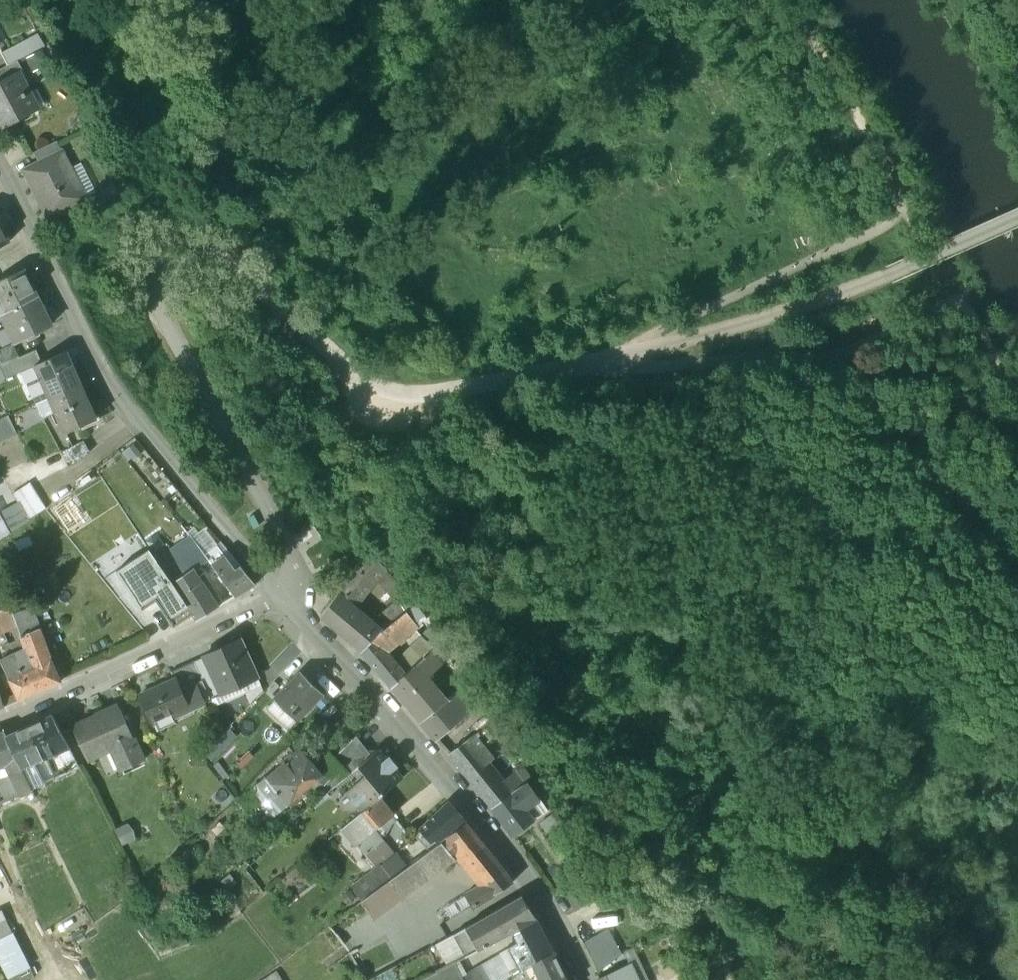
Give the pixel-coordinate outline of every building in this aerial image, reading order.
[(25,40),(0,53),(7,66),(17,60),(32,52),(25,40)] [(0,69),(0,83),(17,73),(18,75),(23,72),(17,60),(7,66),(0,69)] [(1,128),(31,112),(24,98),(29,96),(18,75),(17,73),(0,83),(0,126),(1,128)] [(56,141),(33,153),(39,163),(61,152),(56,141)] [(39,163),(24,171),(47,216),(84,197),(61,152),(39,163)] [(9,243),(0,225),(0,247),(9,243)] [(0,281),(0,315),(2,314),(36,297),(24,271),(24,270),(24,269),(0,281)] [(36,297),(2,314),(17,343),(51,326),(36,297)] [(0,351),(0,366),(18,357),(12,345),(0,351)] [(0,366),(0,367),(5,379),(21,373),(35,366),(34,365),(42,362),(36,350),(0,366)] [(42,362),(34,365),(35,366),(49,399),(80,385),(66,352),(42,362)] [(35,405),(49,399),(35,366),(21,373),(35,405)] [(80,385),(49,399),(64,434),(95,420),(80,385)] [(0,419),(0,441),(18,433),(10,414),(0,419)] [(83,441),(60,453),(68,467),(90,453),(83,441)] [(25,479),(8,487),(20,510),(40,500),(38,497),(43,494),(34,477),(26,481),(25,479)] [(9,531),(0,513),(0,536),(9,531)] [(187,534),(189,537),(204,556),(216,547),(203,530),(198,534),(194,528),(187,534)] [(11,541),(16,551),(34,543),(29,533),(11,541)] [(156,561),(173,584),(192,571),(193,571),(207,561),(204,556),(189,537),(156,561)] [(216,547),(204,556),(207,561),(222,580),(235,571),(216,547)] [(173,629),(193,616),(173,584),(156,561),(149,550),(116,572),(138,605),(152,596),(173,629)] [(387,575),(372,554),(322,618),(362,650),(382,632),(359,607),(387,575)] [(403,560),(387,575),(401,598),(417,583),(403,560)] [(235,571),(222,580),(235,598),(255,585),(240,568),(235,571)] [(223,606),(203,575),(198,579),(193,571),(192,571),(173,584),(193,616),(197,622),(223,606)] [(382,632),(362,650),(385,677),(398,667),(396,661),(391,650),(434,612),(417,583),(401,598),(408,607),(382,632)] [(11,607),(14,615),(31,608),(25,588),(7,596),(11,607)] [(11,650),(13,654),(25,648),(21,637),(14,615),(11,607),(6,609),(14,629),(11,630),(16,641),(8,645),(11,650)] [(14,615),(21,637),(39,629),(31,608),(14,615)] [(0,611),(0,628),(2,633),(11,630),(14,629),(6,609),(0,611)] [(419,634),(420,635),(434,649),(440,644),(445,639),(441,633),(436,637),(427,627),(419,634)] [(39,629),(21,637),(25,648),(29,662),(32,660),(37,670),(52,663),(39,629)] [(420,635),(396,661),(398,667),(405,675),(434,649),(420,635)] [(240,641),(203,658),(203,659),(220,696),(241,687),(239,683),(253,676),(255,680),(257,680),(240,641)] [(452,655),(440,644),(434,649),(405,675),(392,687),(426,724),(450,706),(447,701),(429,677),(452,655)] [(25,648),(13,654),(19,666),(29,662),(25,648)] [(6,673),(19,666),(13,654),(8,656),(0,660),(0,661),(6,673)] [(220,696),(203,659),(193,663),(202,683),(210,701),(220,696)] [(29,662),(19,666),(33,695),(61,683),(52,663),(37,670),(32,660),(29,662)] [(197,685),(202,683),(193,663),(172,672),(174,679),(176,678),(181,689),(195,682),(197,685)] [(33,695),(19,666),(6,673),(18,701),(33,695)] [(398,667),(385,677),(392,687),(405,675),(398,667)] [(273,699),(298,724),(325,697),(300,672),(273,699)] [(176,678),(174,679),(138,695),(153,728),(155,727),(156,729),(206,706),(197,685),(195,682),(181,689),(176,678)] [(450,706),(426,724),(437,740),(451,729),(473,710),(457,694),(447,701),(450,706)] [(143,763),(118,706),(104,712),(105,714),(72,729),(86,761),(111,750),(121,772),(143,763)] [(52,716),(31,726),(45,758),(55,754),(68,748),(52,716)] [(31,726),(6,737),(18,764),(21,769),(33,764),(45,758),(31,726)] [(230,728),(206,751),(214,759),(238,737),(230,728)] [(451,729),(437,740),(434,742),(446,756),(463,744),(451,729)] [(6,768),(18,764),(6,737),(4,734),(0,735),(0,770),(6,768)] [(476,735),(463,744),(446,756),(490,810),(514,792),(514,793),(525,786),(515,772),(504,780),(491,762),(495,759),(476,735)] [(358,768),(365,762),(366,757),(351,742),(333,759),(348,775),(358,768)] [(74,759),(68,748),(55,754),(61,765),(74,759)] [(378,751),(371,757),(366,757),(365,762),(358,768),(366,777),(346,794),(362,813),(379,799),(402,780),(395,770),(398,768),(389,757),(386,760),(378,751)] [(299,753),(285,765),(290,771),(293,774),(284,782),(297,798),(305,791),(319,779),(320,779),(318,776),(307,762),(299,753)] [(79,769),(74,759),(61,765),(66,775),(79,769)] [(333,759),(318,776),(320,779),(319,779),(330,791),(348,775),(333,759)] [(20,796),(31,790),(27,781),(21,769),(18,764),(6,768),(10,776),(19,794),(20,796)] [(38,775),(33,764),(21,769),(27,781),(38,775)] [(285,765),(266,780),(274,789),(279,795),(288,806),(297,798),(284,782),(293,774),(290,771),(285,765)] [(43,785),(38,775),(27,781),(31,790),(43,785)] [(10,776),(6,778),(6,780),(0,784),(0,790),(5,800),(19,794),(10,776)] [(315,803),(330,791),(319,779),(305,791),(315,803)] [(535,779),(528,784),(536,795),(542,790),(535,779)] [(267,804),(279,795),(274,789),(266,780),(253,791),(261,802),(267,804)] [(430,783),(405,810),(417,821),(442,794),(430,783)] [(528,784),(525,786),(514,793),(514,792),(490,810),(508,832),(531,815),(524,803),(536,796),(536,795),(528,784)] [(276,816),(288,806),(279,795),(267,804),(276,816)] [(362,813),(342,830),(356,847),(357,846),(366,856),(382,842),(384,841),(392,826),(398,822),(379,799),(362,813)] [(449,806),(423,832),(434,848),(443,843),(465,825),(449,806)] [(535,820),(531,815),(508,832),(512,837),(535,820)] [(128,824),(111,832),(119,847),(135,840),(134,831),(128,824)] [(443,843),(457,861),(477,887),(432,910),(441,926),(513,885),(504,871),(491,853),(465,825),(443,843)] [(430,852),(434,848),(423,832),(417,837),(430,852)] [(377,870),(394,857),(382,842),(366,856),(377,870)] [(390,883),(402,900),(457,861),(443,843),(434,848),(430,852),(406,871),(390,883)] [(377,870),(352,891),(362,904),(390,883),(406,871),(394,857),(377,870)] [(374,922),(402,900),(390,883),(362,904),(374,922)] [(582,886),(565,896),(573,912),(591,902),(582,886)] [(523,900),(499,914),(508,935),(512,934),(536,920),(523,900)] [(8,979),(29,969),(0,913),(0,964),(8,979)] [(473,929),(484,949),(508,935),(499,914),(473,929)] [(552,951),(536,920),(512,934),(518,945),(503,954),(514,974),(525,968),(531,964),(552,951)] [(473,929),(455,939),(466,959),(484,949),(473,929)] [(621,953),(608,930),(583,943),(598,972),(621,953)] [(435,945),(448,968),(454,965),(466,959),(455,939),(453,935),(435,945)] [(552,951),(531,964),(538,979),(565,979),(552,951)] [(514,974),(503,954),(477,968),(483,979),(504,979),(514,974)] [(597,979),(598,979),(640,979),(633,963),(597,979)] [(531,964),(525,968),(530,979),(538,979),(531,964)] [(436,975),(436,974),(423,979),(460,979),(462,979),(454,965),(448,968),(436,975)] [(660,970),(651,979),(671,979),(660,970)]
